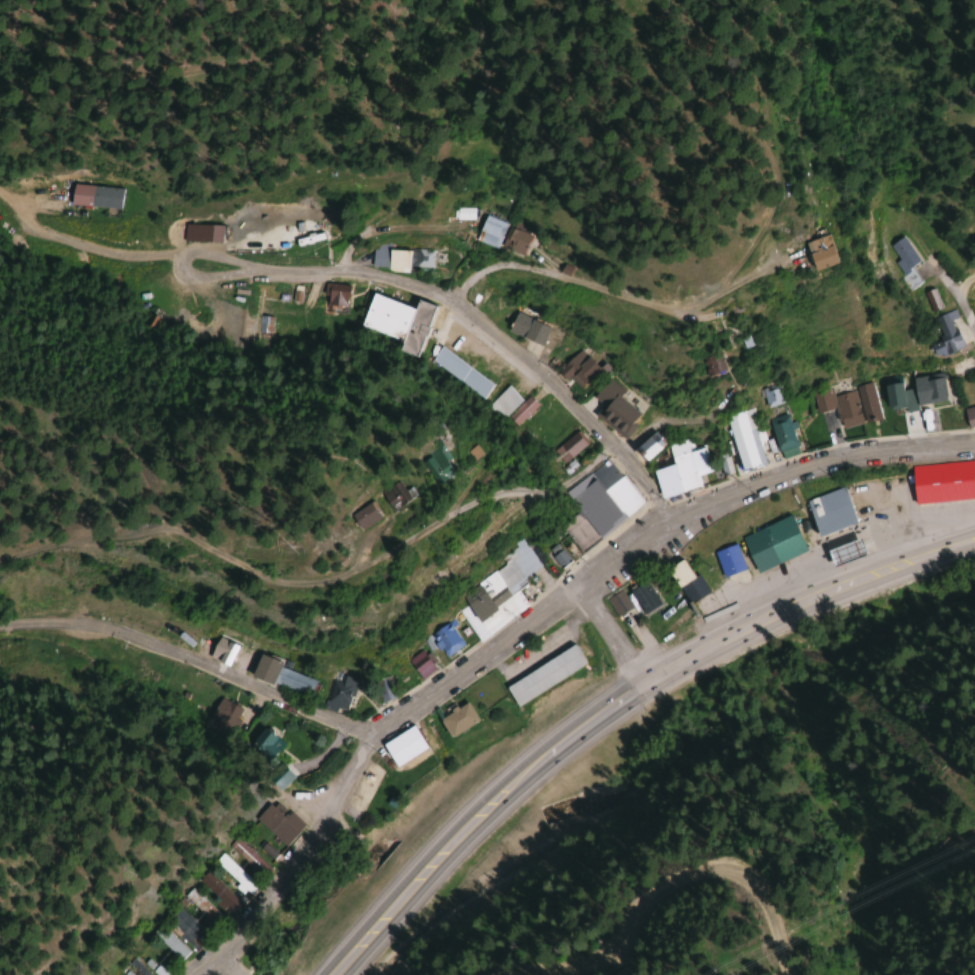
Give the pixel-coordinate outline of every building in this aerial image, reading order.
[(67,204),(117,210),(120,190),(70,184),(67,204)] [(475,242),(497,250),(498,248),(521,256),(529,235),(505,227),(506,223),(484,216),(475,242)] [(220,242),(220,225),(183,225),(183,242),(220,242)] [(887,246),(897,261),(893,263),(900,275),(918,263),(901,237),(887,246)] [(805,276),(830,266),(820,244),(796,253),(805,276)] [(408,251),(389,251),(389,245),(371,246),(371,269),(408,268),(408,251)] [(346,286),(325,285),(324,313),(345,313),(346,286)] [(486,293),(474,285),(467,295),(479,304),(486,293)] [(414,359),(435,308),(416,300),(411,311),(372,294),(358,326),(399,343),(396,351),(414,359)] [(957,319),(954,311),(932,317),(940,341),(929,345),(932,358),(961,350),(952,320),(957,319)] [(506,331),(538,347),(548,329),(515,312),(506,331)] [(271,318),(259,316),(257,334),(269,335),(271,318)] [(735,339),(738,350),(748,348),(745,336),(735,339)] [(441,347),(430,361),(481,399),(491,385),(441,347)] [(597,367),(575,350),(558,373),(579,390),(597,367)] [(699,375),(718,375),(718,356),(699,356),(699,375)] [(946,403),(942,374),(911,378),(912,389),(902,390),(900,377),(882,379),(886,407),(904,405),(904,409),(946,403)] [(879,421),(871,383),(855,386),(863,424),(879,421)] [(603,384),(590,398),(616,420),(610,428),(624,440),(635,427),(631,423),(639,415),(603,384)] [(762,408),(781,403),(776,384),(757,389),(762,408)] [(521,402),(506,386),(486,405),(500,420),(504,415),(515,427),(537,406),(527,396),(521,402)] [(853,391),(828,397),(827,388),(809,392),(814,413),(834,409),(839,429),(860,425),(853,391)] [(974,427),(974,407),(962,410),(966,428),(974,427)] [(761,465),(748,410),(723,416),(736,471),(761,465)] [(795,447),(785,414),(766,420),(776,452),(795,447)] [(588,445),(577,431),(552,452),(562,465),(588,445)] [(636,446),(644,459),(661,449),(653,436),(636,446)] [(651,470),(659,499),(697,488),(692,472),(708,468),(702,446),(688,450),(685,440),(666,445),(671,465),(651,470)] [(415,462),(427,487),(446,479),(434,453),(415,462)] [(643,504),(608,460),(590,474),(592,477),(568,496),(579,510),(557,526),(580,554),(643,504)] [(974,462),(910,465),(912,505),(974,502),(974,486),(974,462)] [(340,514),(350,532),(402,503),(392,486),(340,514)] [(853,525),(843,489),(804,500),(815,536),(853,525)] [(713,552),(723,578),(745,570),(742,562),(750,559),(754,572),(804,554),(791,517),(737,537),(739,543),(713,552)] [(458,595),(476,623),(495,611),(486,598),(503,588),(508,596),(525,585),(521,578),(539,567),(521,538),(498,553),(506,566),(458,595)] [(825,550),(830,567),(863,557),(858,541),(825,550)] [(559,567),(567,561),(560,552),(552,558),(559,567)] [(708,593),(698,575),(691,579),(681,560),(665,569),(684,606),(708,593)] [(659,605),(643,582),(627,593),(643,616),(659,605)] [(616,617),(630,608),(620,591),(606,600),(616,617)] [(462,647),(448,622),(428,634),(443,659),(462,647)] [(584,667),(573,647),(503,686),(514,707),(584,667)] [(418,680),(434,671),(423,650),(406,659),(418,680)] [(256,658),(249,678),(307,698),(314,679),(256,658)] [(337,682),(328,681),(323,708),(348,713),(355,679),(338,676),(337,682)] [(239,704),(214,701),(211,725),(236,729),(239,704)] [(437,720),(449,740),(477,722),(464,703),(437,720)] [(394,769),(425,749),(410,726),(379,746),(394,769)] [(246,748),(269,761),(281,741),(259,728),(246,748)] [(254,818),(283,846),(308,819),(294,806),(283,818),(268,803),(254,818)] [(263,876),(269,868),(237,840),(230,848),(263,876)] [(257,887),(223,853),(214,862),(248,895),(257,887)] [(231,913),(240,904),(207,871),(197,880),(231,913)] [(186,898),(210,922),(218,915),(194,891),(186,898)] [(191,942),(194,938),(201,944),(208,936),(177,907),(167,919),(191,942)] [(144,949),(164,969),(170,962),(151,943),(144,949)] [(137,974),(149,974),(137,957),(129,962),(137,974)]
